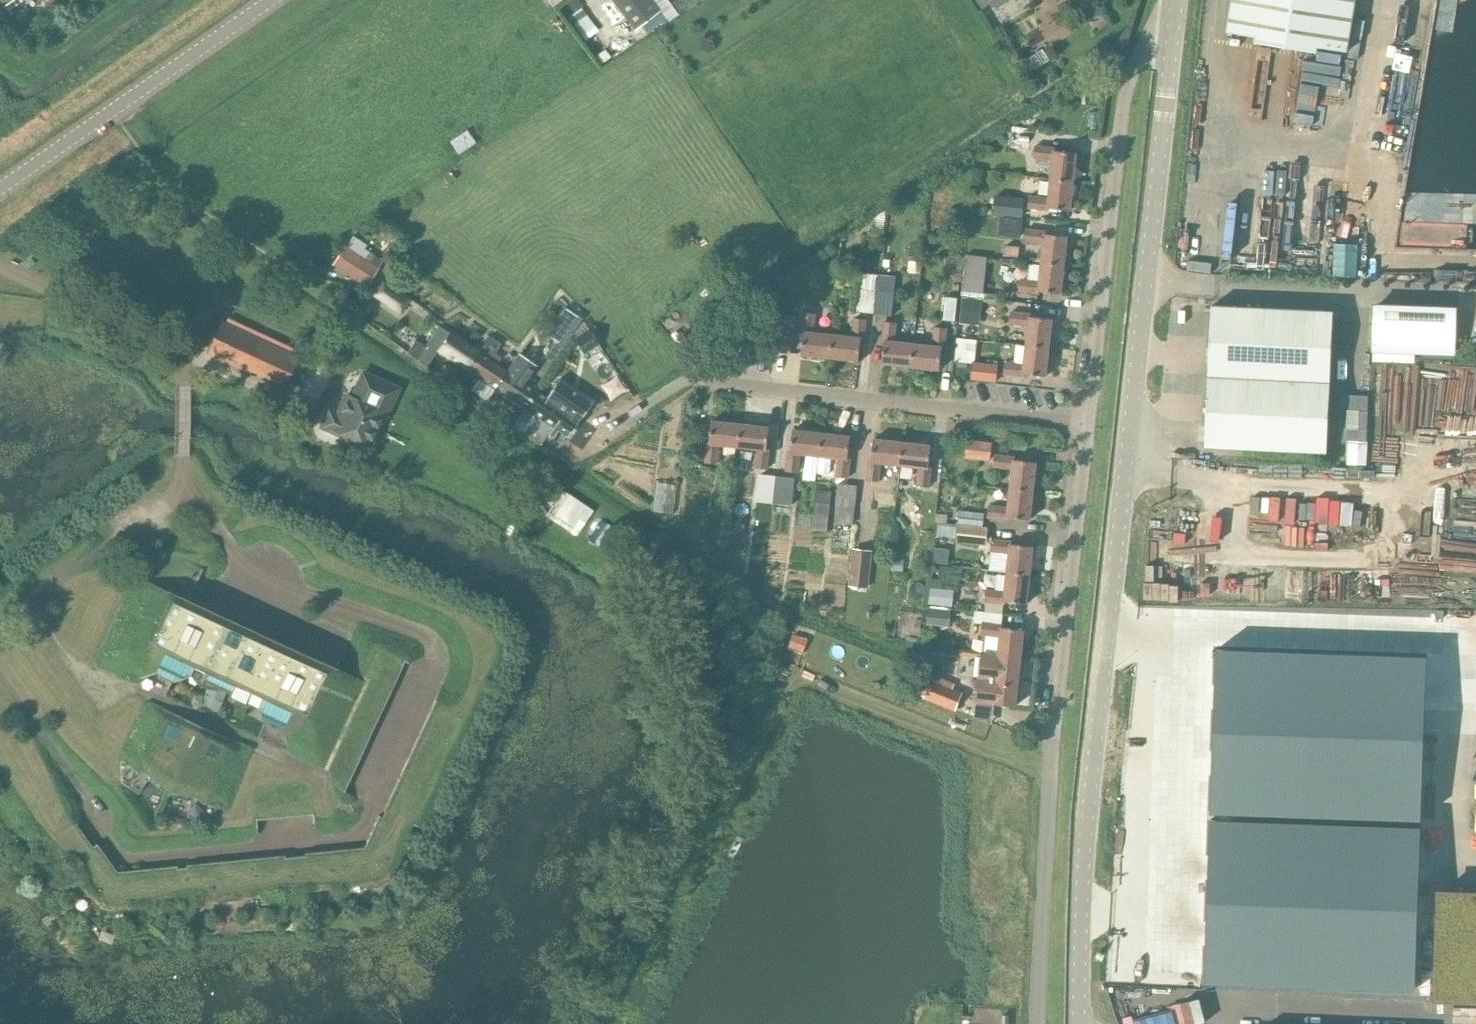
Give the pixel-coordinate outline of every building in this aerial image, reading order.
[(634,31),(661,11),(659,8),(666,3),(664,0),(611,0),(634,31)] [(1228,32),(1257,37),(1256,42),(1317,52),(1318,47),(1348,52),(1356,0),(1233,0),(1228,32)] [(605,49),(595,56),(601,64),(610,57),(605,49)] [(1043,49),(1029,58),(1036,69),(1050,60),(1043,49)] [(467,130),(450,142),(458,154),(475,143),(467,130)] [(1035,146),(1035,149),(1034,157),(1053,159),(1051,179),(1074,182),(1077,153),(1056,151),(1056,148),(1035,146)] [(450,172),(442,178),(448,185),(455,179),(450,172)] [(1071,210),(1074,182),(1051,179),(1049,199),(1030,197),(1029,208),(1049,210),(1049,208),(1071,210)] [(995,197),(994,213),(1023,216),(1024,200),(995,197)] [(1001,218),(999,234),(1021,237),(1023,220),(1001,218)] [(876,222),(874,233),(884,234),(885,223),(876,222)] [(1044,244),(1042,263),(1065,265),(1068,236),(1046,234),(1047,232),(1027,230),(1026,242),(1044,244)] [(346,244),(344,248),(333,265),(366,287),(380,267),(379,267),(383,262),(364,249),(368,243),(356,235),(349,246),(346,244)] [(1005,246),(1004,256),(1019,257),(1020,247),(1005,246)] [(967,255),(963,292),(984,294),(984,293),(986,275),(988,257),(967,255)] [(392,256),(381,272),(393,280),(401,270),(404,264),(392,256)] [(1062,294),(1065,265),(1042,263),(1040,280),(1021,278),(1020,291),(1040,293),(1040,291),(1062,294)] [(880,276),(859,273),(854,313),(876,315),(878,291),(880,276)] [(375,288),(370,297),(382,304),(387,296),(375,288)] [(895,293),(878,291),(876,315),(892,317),(895,293)] [(343,296),(337,304),(348,312),(354,304),(343,296)] [(963,298),(960,323),(980,325),(983,300),(963,298)] [(161,299),(157,307),(167,312),(171,304),(161,299)] [(1373,304),(1371,353),(1455,356),(1456,307),(1373,304)] [(566,305),(548,333),(564,344),(583,316),(566,305)] [(1334,311),(1212,306),(1206,447),(1327,452),(1334,311)] [(1053,319),(1033,317),(1031,317),(1032,315),(1011,312),(1010,323),(1029,325),(1027,345),(1050,348),(1053,319)] [(802,355),(831,358),(833,333),(815,331),(817,316),(805,314),(803,333),(805,332),(802,355)] [(864,339),(866,320),(855,319),(854,335),(833,333),(831,358),(859,361),(862,339),(864,339)] [(883,364),(912,367),(914,343),(897,341),(899,324),(885,322),(883,342),(885,342),(883,364)] [(207,353),(283,388),(297,358),(221,323),(207,353)] [(489,336),(488,335),(477,351),(450,333),(449,333),(439,326),(429,342),(439,349),(438,349),(467,369),(489,336)] [(597,344),(588,329),(574,338),(580,348),(589,349),(597,344)] [(934,345),(914,343),(912,367),(940,370),(943,348),(945,348),(947,330),(936,329),(934,345)] [(489,336),(467,369),(496,388),(507,372),(497,365),(501,358),(495,353),(501,344),(489,336)] [(555,340),(545,355),(553,360),(563,346),(555,340)] [(1047,377),(1050,348),(1027,345),(1024,365),(1006,363),(1004,374),(1025,376),(1025,374),(1047,377)] [(507,372),(496,388),(524,408),(535,391),(522,382),(528,373),(530,374),(535,367),(519,356),(507,372)] [(974,363),(972,379),(996,382),(998,365),(974,363)] [(363,373),(359,383),(352,398),(346,396),(338,414),(333,412),(328,414),(323,423),(325,428),(334,433),(337,431),(369,445),(381,419),(385,417),(398,389),(363,373)] [(558,380),(546,398),(535,391),(524,408),(551,426),(546,433),(561,444),(566,436),(567,437),(591,403),(558,380)] [(713,421),(711,441),(710,442),(708,442),(706,462),(717,463),(719,445),(739,447),(741,424),(713,421)] [(770,427),(741,424),(739,447),(758,449),(756,469),(768,470),(770,450),(767,449),(770,427)] [(794,430),(791,452),(791,453),(789,453),(787,474),(798,475),(800,455),(820,457),(822,433),(794,430)] [(851,436),(822,433),(820,457),(840,459),(838,478),(848,479),(850,462),(848,462),(851,436)] [(875,439),(872,459),(872,463),(870,462),(868,482),(880,483),(882,466),(900,468),(903,442),(875,439)] [(992,443),(969,441),(967,458),(990,460),(992,443)] [(932,445),(903,442),(900,468),(919,470),(917,488),(929,489),(931,471),(929,471),(932,445)] [(1011,470),(1009,488),(1034,491),(1037,462),(1016,460),(1016,458),(995,456),(994,468),(1011,470)] [(696,466),(693,484),(712,487),(714,469),(696,466)] [(775,504),(778,478),(760,476),(757,502),(775,504)] [(778,478),(775,504),(793,506),(796,480),(778,478)] [(594,511),(550,482),(539,496),(552,506),(546,516),(577,537),(594,511)] [(658,483),(654,512),(674,514),(677,485),(658,483)] [(834,523),(853,525),(857,487),(839,485),(834,523)] [(1031,520),(1034,491),(1009,488),(1007,506),(991,504),(989,517),(1008,520),(1008,517),(1031,520)] [(816,490),(813,525),(828,527),(832,492),(831,492),(816,490)] [(985,514),(960,512),(959,524),(984,527),(985,514)] [(989,528),(959,525),(939,523),(938,536),(957,538),(957,541),(987,545),(989,528)] [(229,531),(228,532),(237,546),(238,545),(229,531)] [(216,540),(214,541),(223,554),(225,553),(216,540)] [(1007,573),(1031,575),(1034,547),(1011,544),(1011,542),(993,540),(992,552),(1010,554),(1007,573)] [(854,548),(849,586),(869,588),(874,550),(854,548)] [(891,559),(890,572),(902,573),(903,565),(899,560),(891,559)] [(1028,604),(1031,575),(1007,573),(1005,591),(989,589),(987,603),(1004,605),(1005,601),(1028,604)] [(151,586),(146,596),(161,602),(149,627),(157,631),(146,655),(155,674),(172,682),(173,682),(195,674),(212,682),(204,697),(200,708),(217,715),(221,704),(228,689),(256,702),(264,724),(265,725),(282,733),(301,726),(307,712),(311,704),(312,703),(305,700),(313,683),(332,691),(340,673),(341,674),(343,671),(338,669),(189,601),(151,582),(150,586),(151,586)] [(953,588),(932,586),(929,602),(952,605),(953,588)] [(952,611),(929,608),(927,625),(950,627),(952,611)] [(986,623),(983,654),(1022,658),(1025,630),(1001,627),(1002,624),(986,623)] [(804,652),(804,651),(808,640),(794,634),(790,645),(790,646),(804,652)] [(976,702),(996,704),(1016,706),(1022,658),(983,654),(981,654),(976,702)] [(1429,665),(1221,658),(1215,808),(1424,818),(1429,665)] [(924,697),(924,699),(956,711),(957,709),(963,692),(931,679),(924,697)] [(147,749),(129,788),(138,794),(149,780),(168,794),(191,800),(187,817),(197,820),(216,780),(217,781),(236,742),(232,741),(200,726),(168,711),(164,709),(146,748),(147,749)] [(1215,811),(1204,983),(1412,995),(1423,823),(1215,811)] [(1435,995),(1475,996),(1475,896),(1438,895),(1435,995)] [(163,928),(156,936),(168,946),(175,938),(163,928)] [(999,1023),(1009,1023),(1009,1016),(1000,1015),(999,1023)]
